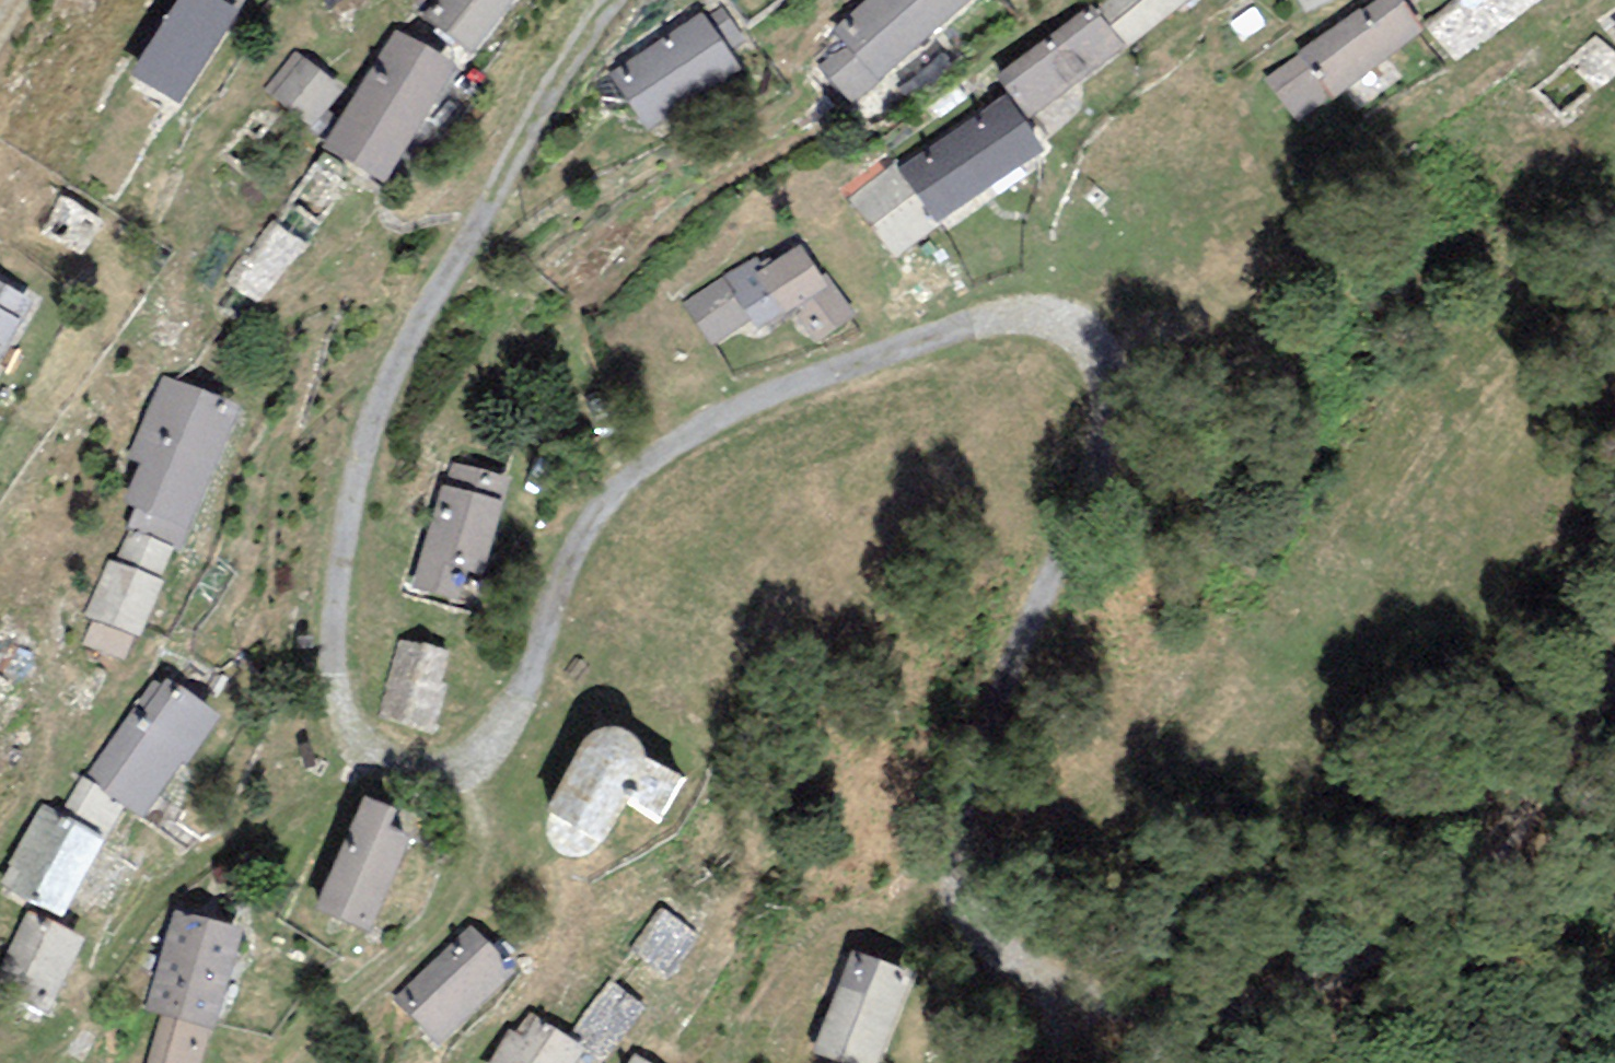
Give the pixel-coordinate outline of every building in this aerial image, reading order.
[(172,99),(237,0),(185,0),(165,28),(154,21),(139,46),(148,52),(133,77),(172,99)] [(467,55),(510,0),(431,0),(423,11),(411,1),(397,19),(401,23),(404,20),(444,51),(452,43),(467,55)] [(828,29),(841,44),(816,66),(846,102),(962,0),(862,0),(828,29)] [(1119,46),(1176,0),(1103,0),(994,80),(1008,97),(1005,99),(1012,107),(1015,104),(1023,116),(1117,44),(1119,46)] [(1421,31),(1399,0),(1371,0),(1292,51),(1295,55),(1261,78),(1294,122),(1421,31)] [(1301,13),(1327,0),(1294,0),(1301,13)] [(1419,22),(1453,60),(1531,0),(1449,0),(1419,22)] [(611,74),(645,125),(729,69),(687,4),(649,30),(658,43),(611,74)] [(1614,68),(1614,56),(1590,33),(1525,87),(1557,119),(1614,68)] [(326,145),(379,177),(446,68),(392,36),(326,145)] [(284,107),(308,126),(340,89),(293,51),(264,79),(267,82),(261,88),(268,94),(276,100),(284,107)] [(813,123),(836,103),(812,74),(801,82),(819,104),(805,114),(813,123)] [(279,156),(308,126),(284,107),(276,100),(263,118),(249,109),(214,151),(245,179),(270,148),(279,156)] [(994,170),(1011,160),(1034,145),(1008,106),(969,131),(971,135),(991,165),(994,170)] [(913,192),(930,214),(964,190),(938,158),(906,183),(913,192)] [(242,325),(274,277),(308,240),(347,184),(309,159),(219,278),(234,291),(218,310),(242,325)] [(994,170),(991,165),(968,181),(972,185),(978,181),(990,194),(1009,178),(1001,170),(1008,165),(1012,169),(1016,166),(1011,160),(994,170)] [(932,220),(889,165),(845,202),(884,261),(932,220)] [(74,252),(98,221),(59,195),(32,236),(39,238),(41,235),(74,252)] [(765,293),(777,311),(780,315),(797,303),(793,313),(814,343),(852,314),(823,272),(817,276),(794,244),(768,259),(763,257),(755,264),(756,267),(750,271),(765,293)] [(756,267),(755,264),(747,257),(728,267),(741,287),(753,307),(757,313),(751,317),(757,325),(762,322),(777,311),(765,293),(750,271),(756,267)] [(728,267),(684,306),(705,355),(749,316),(728,267)] [(23,304),(0,292),(0,344),(23,304)] [(178,550),(191,519),(183,515),(232,405),(163,376),(128,460),(134,463),(118,500),(132,507),(124,528),(134,531),(133,536),(122,533),(112,562),(104,558),(81,616),(91,620),(81,645),(122,661),(171,547),(178,550)] [(468,468),(461,491),(515,507),(522,484),(468,468)] [(465,500),(439,487),(411,583),(432,599),(468,604),(494,503),(465,500)] [(433,740),(449,654),(395,633),(380,719),(433,740)] [(177,755),(183,759),(211,719),(150,677),(82,777),(77,774),(55,819),(41,810),(13,861),(22,867),(11,887),(56,910),(118,798),(138,811),(177,755)] [(577,737),(537,807),(555,824),(591,845),(615,803),(644,819),(662,780),(633,764),(630,747),(620,736),(605,733),(590,732),(577,737)] [(403,813),(352,794),(313,904),(364,922),(403,813)] [(228,933),(168,903),(145,1002),(205,1032),(228,933)] [(628,947),(666,979),(696,936),(659,906),(628,947)] [(45,1015),(82,939),(24,910),(0,960),(0,993),(45,1015)] [(505,974),(462,926),(387,991),(428,1050),(505,974)] [(844,954),(803,1057),(821,1062),(879,1062),(910,979),(873,967),(844,954)] [(599,1058),(639,1006),(608,983),(565,1040),(527,1015),(511,1034),(506,1030),(486,1062),(569,1062),(581,1045),(599,1058)] [(200,1038),(152,1013),(140,1062),(194,1062),(200,1038)] [(625,1049),(619,1062),(640,1062),(625,1049)]
